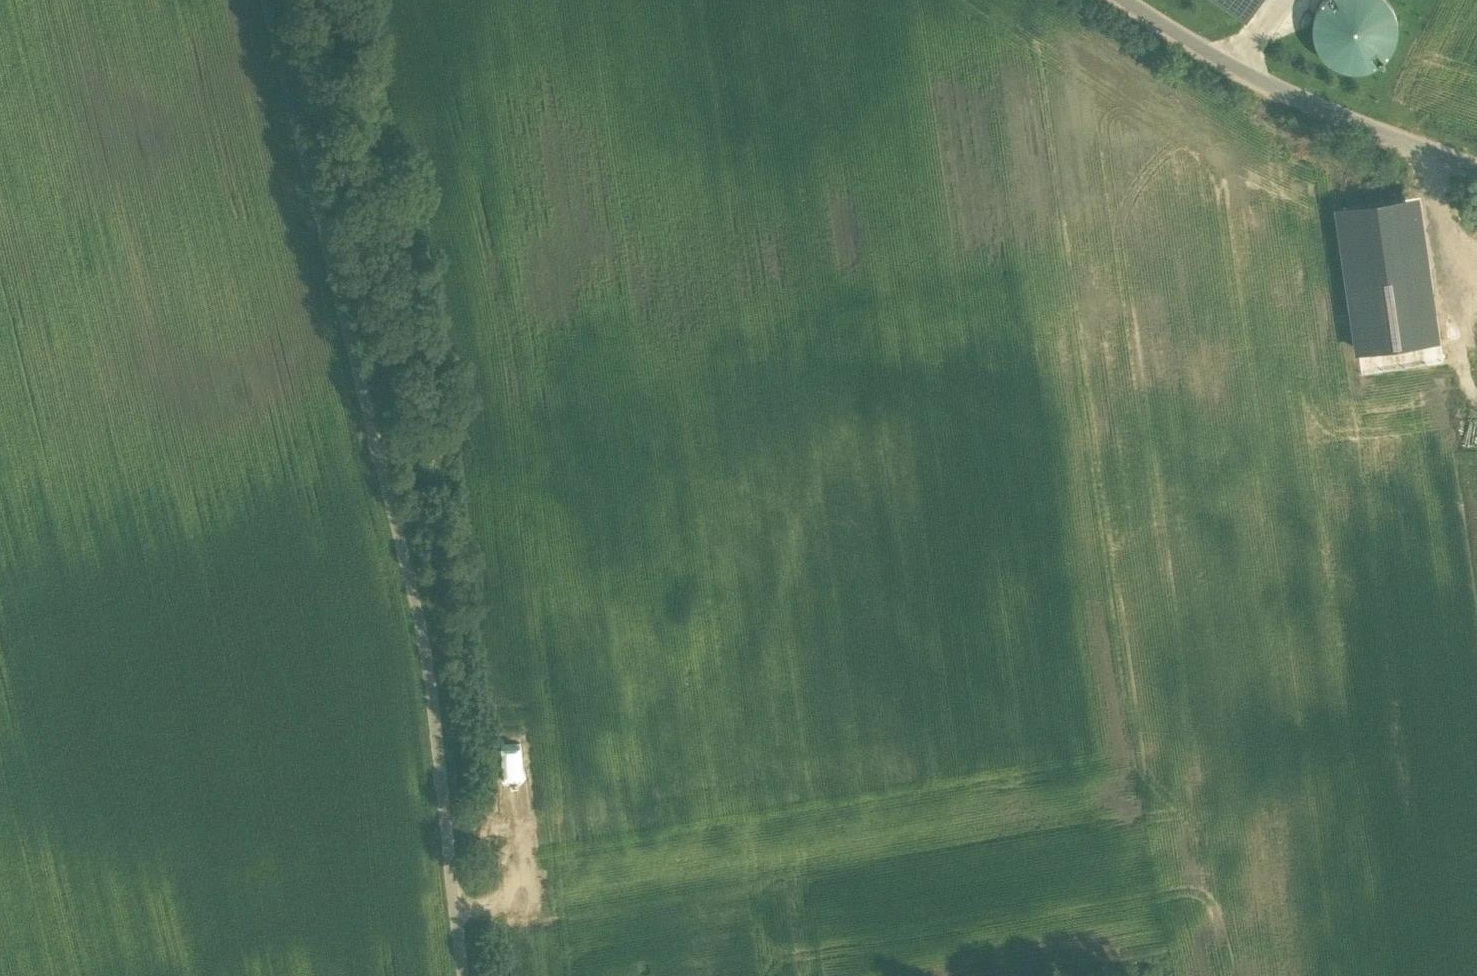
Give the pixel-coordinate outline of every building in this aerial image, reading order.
[(1244,18),(1257,0),(1219,0),(1244,18)] [(1323,2),(1319,10),(1316,19),(1315,28),(1316,37),(1319,46),(1324,53),(1330,60),(1338,65),(1347,68),(1356,69),(1365,68),(1374,65),(1381,60),(1388,53),(1393,45),(1396,37),(1397,28),(1396,18),(1392,10),(1388,2),(1386,0),(1326,0),(1323,2)] [(1421,194),(1335,206),(1355,351),(1441,339),(1421,194)] [(517,761),(505,763),(509,786),(521,783),(517,761)]
